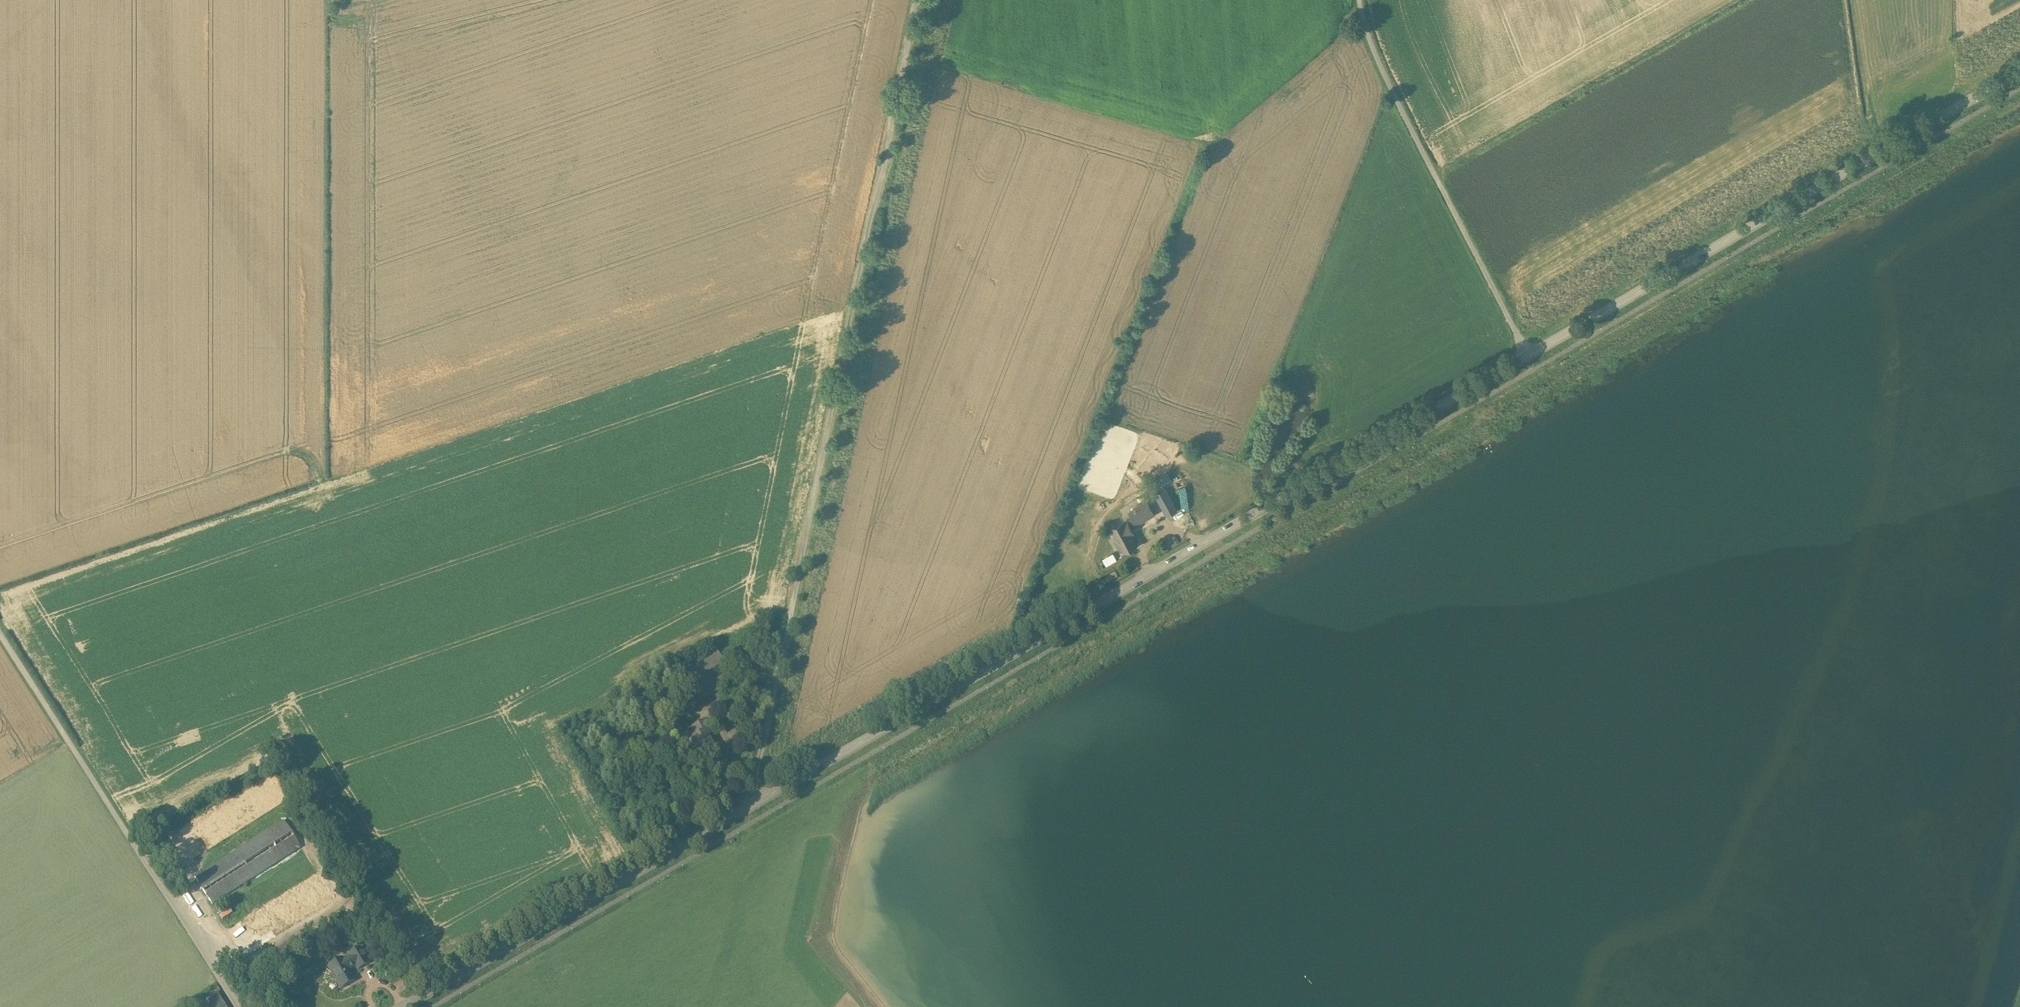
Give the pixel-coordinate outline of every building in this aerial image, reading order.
[(1166,488),(1155,494),(1167,515),(1177,509),(1166,488)] [(1132,517),(1126,520),(1110,528),(1117,540),(1115,542),(1119,548),(1121,547),(1123,552),(1137,544),(1133,535),(1134,534),(1134,533),(1130,527),(1136,524),(1136,525),(1155,515),(1146,498),(1139,502),(1141,505),(1129,511),(1132,517)] [(1103,558),(1106,565),(1117,560),(1113,553),(1103,558)] [(677,666),(681,675),(697,702),(733,682),(718,654),(713,646),(677,666)] [(712,727),(707,719),(688,730),(692,738),(691,739),(689,740),(700,759),(716,750),(708,736),(705,731),(712,727)] [(172,837),(189,863),(287,799),(273,777),(267,781),(264,777),(172,837)] [(209,901),(302,851),(287,823),(194,873),(209,901)] [(276,960),(268,947),(248,960),(256,973),(276,960)] [(369,963),(360,947),(349,954),(350,956),(343,960),(342,958),(328,966),(331,972),(330,976),(330,978),(331,980),(333,981),(337,981),(341,989),(355,981),(349,970),(356,966),(358,970),(369,963)]
